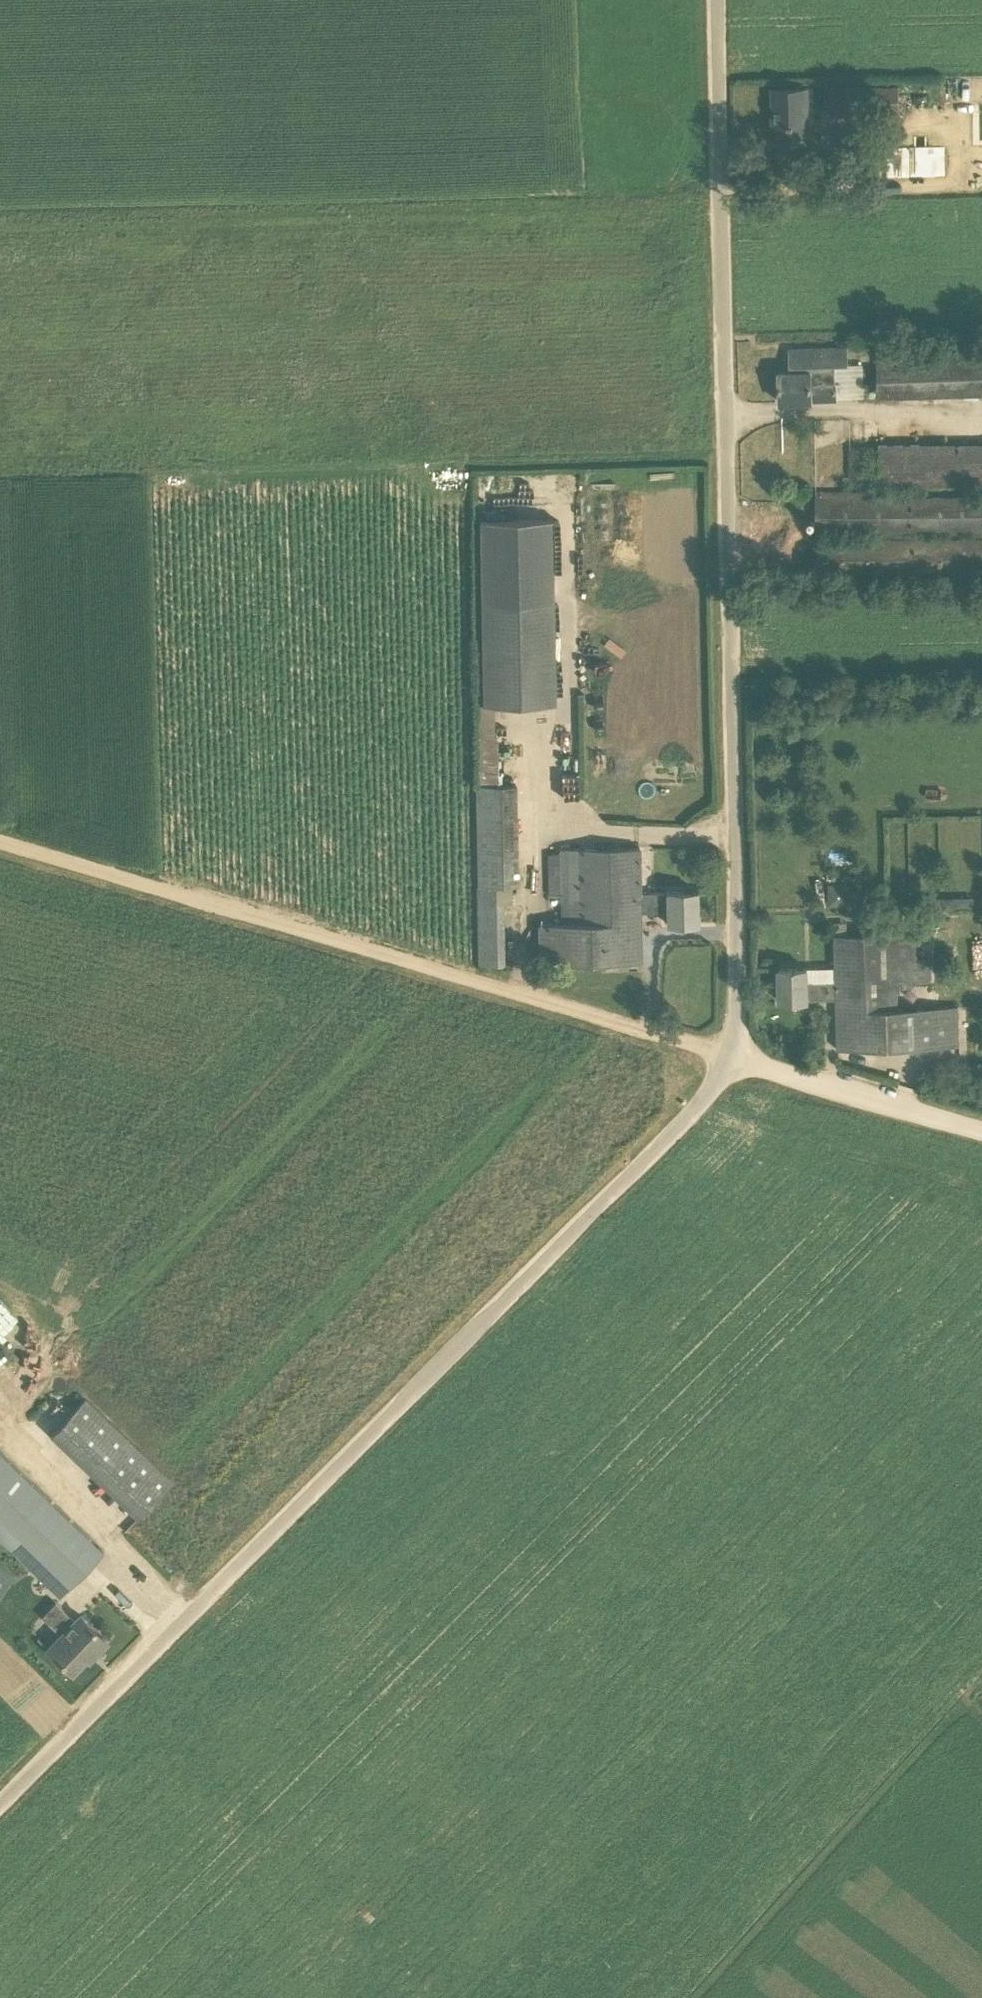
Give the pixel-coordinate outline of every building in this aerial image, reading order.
[(901,86),(830,88),(830,115),(902,113),(901,86)] [(810,87),(778,88),(778,120),(774,120),(774,139),(809,138),(810,87)] [(944,176),(944,144),(884,145),(884,177),(944,176)] [(835,364),(848,363),(847,347),(789,349),(790,371),(779,371),(780,401),(837,399),(837,382),(836,382),(835,364)] [(876,362),(877,397),(981,394),(981,357),(876,362)] [(878,443),(878,486),(981,485),(981,442),(878,443)] [(865,448),(849,449),(850,478),(866,476),(865,448)] [(874,497),(874,492),(816,492),(816,532),(981,531),(981,497),(874,497)] [(554,600),(552,518),(480,520),(482,602),(484,704),(556,703),(554,600)] [(817,540),(817,572),(817,576),(981,574),(981,537),(817,540)] [(516,785),(477,785),(476,785),(479,940),(480,964),(504,964),(503,940),(503,901),(511,900),(511,884),(517,884),(516,785)] [(639,847),(560,848),(561,923),(540,923),(541,963),(643,961),(640,912),(667,911),(667,924),(698,922),(697,890),(640,891),(639,847)] [(556,851),(548,852),(549,894),(558,894),(556,851)] [(852,903),(850,880),(827,881),(828,904),(852,903)] [(899,987),(914,987),(914,980),(913,935),(913,932),(898,932),(898,931),(836,933),(837,980),(810,981),(809,967),(779,968),(780,1000),(837,999),(838,1049),(960,1046),(959,1006),(899,1008),(899,987)] [(43,1432),(134,1516),(170,1477),(79,1393),(43,1432)] [(21,1558),(61,1596),(103,1552),(86,1536),(0,1451),(0,1538),(21,1558)] [(12,1576),(0,1565),(0,1589),(12,1576)] [(81,1614),(75,1621),(54,1601),(41,1616),(61,1635),(49,1648),(71,1670),(90,1650),(93,1653),(106,1639),(81,1614)]
